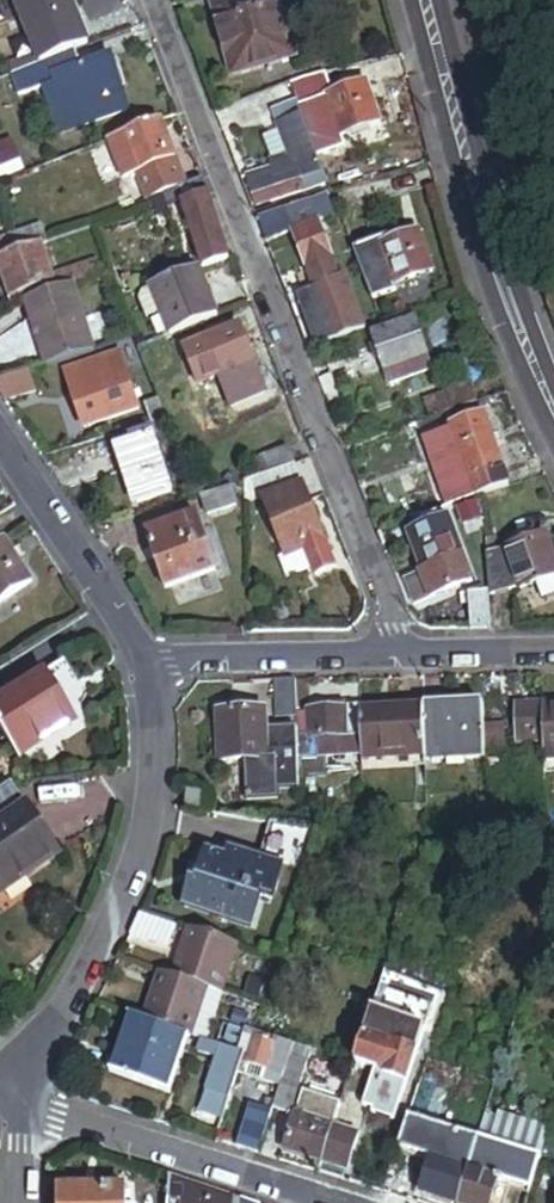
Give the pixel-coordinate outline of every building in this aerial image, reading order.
[(69,0),(13,0),(36,58),(38,66),(75,52),(87,47),(69,0)] [(283,13),(280,0),(235,0),(214,6),(234,76),(285,62),(273,16),(283,13)] [(295,59),(283,13),(273,16),(285,62),(295,59)] [(75,52),(38,66),(14,76),(10,77),(17,99),(57,84),(70,130),(126,113),(110,59),(80,68),(75,52)] [(36,58),(10,67),(14,76),(38,66),(36,58)] [(380,124),(366,85),(326,99),(340,138),(380,124)] [(329,187),(298,106),(275,114),(290,156),(273,162),(275,169),(248,179),(259,208),(329,187)] [(174,158),(161,122),(120,138),(131,168),(133,173),(136,172),(174,158)] [(120,138),(108,143),(119,173),(131,168),(120,138)] [(0,147),(0,185),(26,174),(13,142),(0,147)] [(136,172),(146,198),(177,189),(185,187),(174,158),(136,172)] [(229,263),(208,198),(202,183),(202,182),(185,187),(177,189),(182,206),(203,272),(229,263)] [(313,205),(317,218),(332,213),(327,200),(313,205)] [(331,260),(318,224),(292,233),(305,269),(313,290),(338,280),(331,260)] [(42,226),(10,237),(11,239),(16,255),(44,246),(47,245),(42,226)] [(419,234),(403,239),(396,242),(380,247),(380,249),(394,287),(394,288),(433,274),(419,234)] [(396,242),(403,239),(401,234),(394,236),(396,242)] [(11,239),(0,242),(0,260),(16,255),(11,239)] [(44,246),(16,255),(0,260),(0,275),(10,306),(25,302),(73,287),(102,278),(98,263),(54,277),(44,246)] [(387,289),(394,287),(380,249),(365,255),(381,298),(388,295),(387,289)] [(217,319),(200,272),(153,288),(163,315),(172,337),(217,319)] [(25,302),(46,369),(95,352),(73,287),(25,302)] [(142,294),(139,302),(147,321),(163,315),(153,288),(142,294)] [(372,335),(376,347),(369,349),(374,362),(380,360),(384,373),(388,386),(431,372),(426,359),(414,321),(372,335)] [(241,328),(216,338),(230,374),(255,364),(241,328)] [(230,374),(216,338),(184,350),(198,387),(230,374)] [(139,412),(121,355),(90,365),(109,421),(139,412)] [(109,421),(90,365),(66,373),(84,429),(109,421)] [(8,405),(39,394),(31,374),(0,384),(0,393),(8,405)] [(331,374),(317,379),(325,398),(338,393),(331,374)] [(431,420),(477,405),(470,387),(425,402),(431,420)] [(325,398),(328,406),(341,401),(338,393),(325,398)] [(468,501),(508,488),(483,417),(443,431),(445,436),(468,501)] [(142,443),(163,437),(163,436),(160,430),(140,435),(142,443)] [(439,510),(468,501),(445,436),(417,446),(439,510)] [(181,492),(163,437),(142,443),(128,448),(145,503),(181,492)] [(260,479),(295,468),(288,450),(255,461),(260,479)] [(325,545),(295,468),(260,479),(246,484),(245,507),(264,501),(285,559),(305,552),(325,545)] [(232,490),(201,499),(207,519),(238,509),(232,490)] [(215,574),(196,518),(148,535),(167,591),(215,574)] [(414,608),(473,585),(449,521),(432,527),(425,530),(410,536),(424,575),(404,583),(414,608)] [(422,524),(425,530),(432,527),(430,521),(422,524)] [(518,546),(536,540),(534,533),(516,539),(518,546)] [(536,540),(518,546),(506,551),(499,552),(489,554),(491,597),(521,590),(537,585),(553,578),(553,560),(546,536),(536,540)] [(486,539),(487,554),(489,554),(499,552),(496,537),(486,539)] [(333,568),(325,545),(305,552),(313,573),(314,575),(333,568)] [(0,550),(0,607),(32,586),(6,546),(0,550)] [(313,573),(305,552),(285,559),(280,561),(287,582),(313,573)] [(537,585),(541,602),(553,597),(553,578),(537,585)] [(472,631),(491,630),(489,593),(469,594),(472,631)] [(296,713),(296,682),(274,682),(275,720),(297,719),(296,713)] [(0,714),(0,729),(18,756),(74,721),(49,683),(0,714)] [(543,707),(544,743),(545,761),(553,760),(553,706),(543,707)] [(544,743),(543,707),(517,707),(518,743),(544,743)] [(484,760),(483,708),(422,709),(424,760),(424,762),(484,760)] [(424,760),(422,709),(361,711),(362,756),(362,762),(424,760)] [(362,756),(361,711),(344,712),(337,712),(309,712),(310,740),(297,740),(298,771),(325,770),(325,757),(362,756)] [(297,740),(310,740),(309,712),(296,713),(297,719),(297,731),(297,740)] [(267,732),(266,714),(218,715),(220,763),(246,762),(268,761),(267,732)] [(298,771),(297,740),(297,731),(267,732),(268,761),(246,762),(247,801),(278,800),(278,792),(299,791),(298,771)] [(0,799),(0,830),(19,816),(5,796),(0,799)] [(187,812),(203,814),(205,799),(190,796),(187,812)] [(54,867),(19,816),(0,830),(0,904),(54,867)] [(278,825),(267,861),(284,867),(307,874),(321,831),(299,828),(278,825)] [(267,861),(231,850),(228,857),(210,852),(199,885),(193,883),(185,907),(250,928),(261,898),(273,901),(284,867),(267,861)] [(303,908),(300,918),(315,923),(318,913),(303,908)] [(239,947),(190,932),(175,978),(209,989),(223,994),(239,947)] [(175,978),(163,974),(147,1022),(188,1036),(193,1037),(209,989),(175,978)] [(223,994),(209,989),(193,1037),(201,1040),(209,1043),(225,994),(223,994)] [(373,1014),(367,1029),(386,1037),(388,1032),(398,1036),(393,1049),(419,1058),(427,1033),(373,1014)] [(139,1019),(131,1017),(121,1048),(129,1051),(139,1019)] [(168,1094),(188,1036),(147,1022),(139,1019),(129,1051),(121,1048),(113,1073),(168,1094)] [(238,1053),(245,1033),(228,1027),(222,1047),(238,1053)] [(386,1037),(367,1029),(364,1039),(383,1045),(386,1037)] [(286,1073),(295,1048),(253,1033),(246,1031),(245,1033),(238,1053),(245,1055),(242,1066),(266,1074),(268,1067),(286,1073)] [(388,1032),(386,1037),(383,1045),(393,1049),(398,1036),(388,1032)] [(383,1045),(364,1039),(355,1064),(387,1075),(386,1079),(408,1087),(419,1058),(393,1049),(383,1045)] [(217,1059),(222,1047),(215,1045),(209,1043),(201,1040),(198,1052),(217,1059)] [(223,1120),(242,1066),(245,1055),(238,1053),(222,1047),(217,1059),(199,1112),(223,1120)] [(341,1106),(304,1094),(304,1097),(298,1095),(311,1056),(312,1055),(295,1048),(286,1073),(274,1112),(296,1120),(298,1117),(333,1128),(341,1106)] [(258,1156),(259,1155),(272,1116),(255,1110),(242,1150),(258,1156)] [(479,1141),(477,1145),(538,1165),(549,1130),(501,1115),(497,1125),(485,1122),(479,1141)] [(333,1129),(333,1128),(298,1117),(296,1120),(286,1151),(323,1163),(333,1129)] [(477,1145),(479,1141),(408,1121),(408,1122),(397,1154),(430,1164),(432,1159),(469,1171),(477,1145)] [(340,1130),(333,1128),(333,1129),(323,1163),(347,1170),(358,1136),(356,1135),(340,1130)] [(538,1165),(477,1145),(469,1171),(498,1180),(530,1191),(538,1165)] [(430,1164),(421,1193),(453,1202),(459,1202),(469,1171),(432,1159),(430,1164)] [(459,1202),(491,1202),(498,1180),(469,1171),(459,1202)] [(170,1178),(169,1202),(234,1202),(236,1199),(171,1178),(170,1178)] [(125,1187),(60,1190),(60,1202),(126,1202),(125,1187)]
